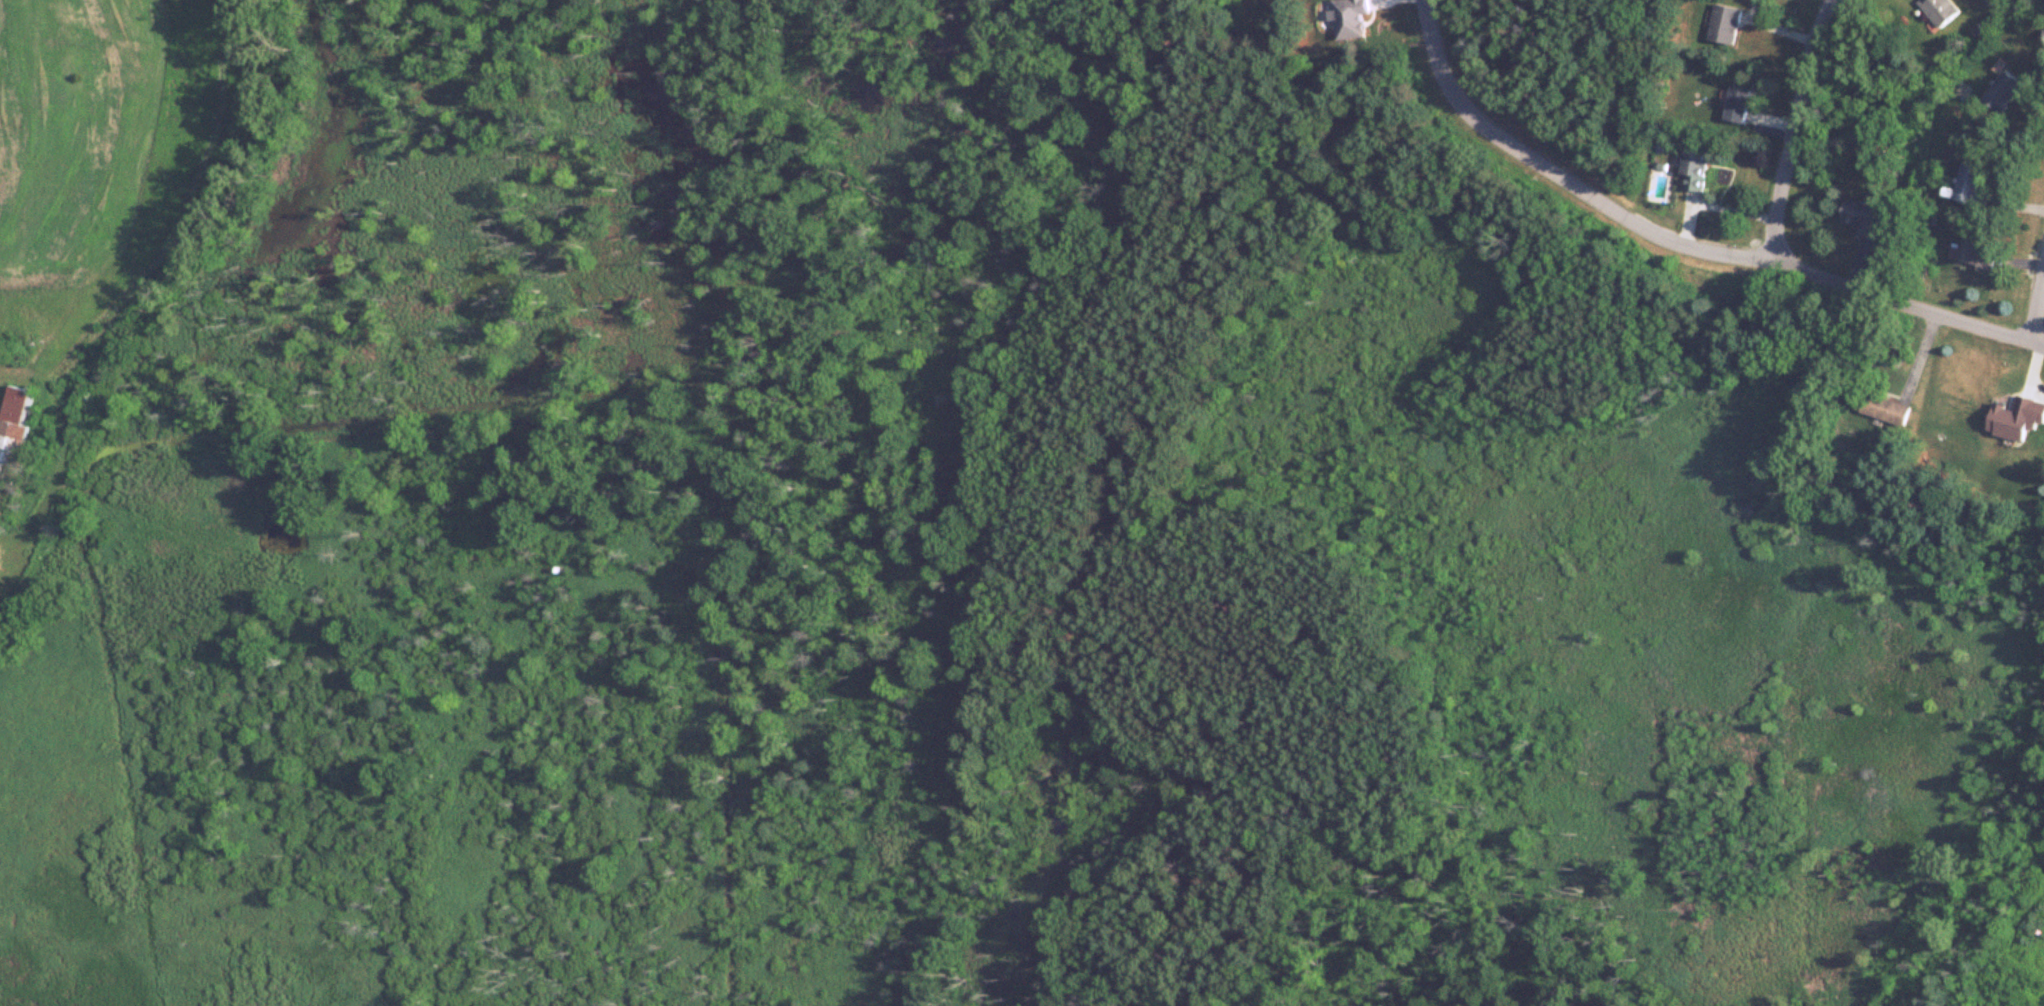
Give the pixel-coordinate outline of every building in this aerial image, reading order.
[(1334,39),(1364,37),(1362,14),(1368,14),(1367,0),(1331,0),(1334,39)] [(1953,0),(1920,0),(1918,1),(1940,28),(1961,10),(1953,0)] [(1741,8),(1713,3),(1707,39),(1734,44),(1741,8)] [(2034,89),(2005,68),(1984,98),(2004,112),(2014,96),(2024,103),(2034,89)] [(1724,119),(1744,122),(1749,89),(1729,86),(1724,119)] [(1706,151),(1684,149),(1682,189),(1703,190),(1706,151)] [(1958,188),(1947,185),(1944,197),(1987,206),(1990,191),(1983,189),(1988,167),(1963,161),(1958,188)] [(1996,255),(1983,253),(1986,235),(1966,231),(1961,265),(1993,271),(1996,255)] [(26,426),(24,425),(32,391),(4,384),(0,402),(0,488),(10,490),(26,426)] [(1912,406),(1868,392),(1861,413),(1905,427),(1912,406)] [(2026,429),(2034,431),(2036,423),(2043,424),(2043,421),(2043,402),(2016,395),(2013,408),(1992,404),(1986,432),(2023,441),(2026,429)]
